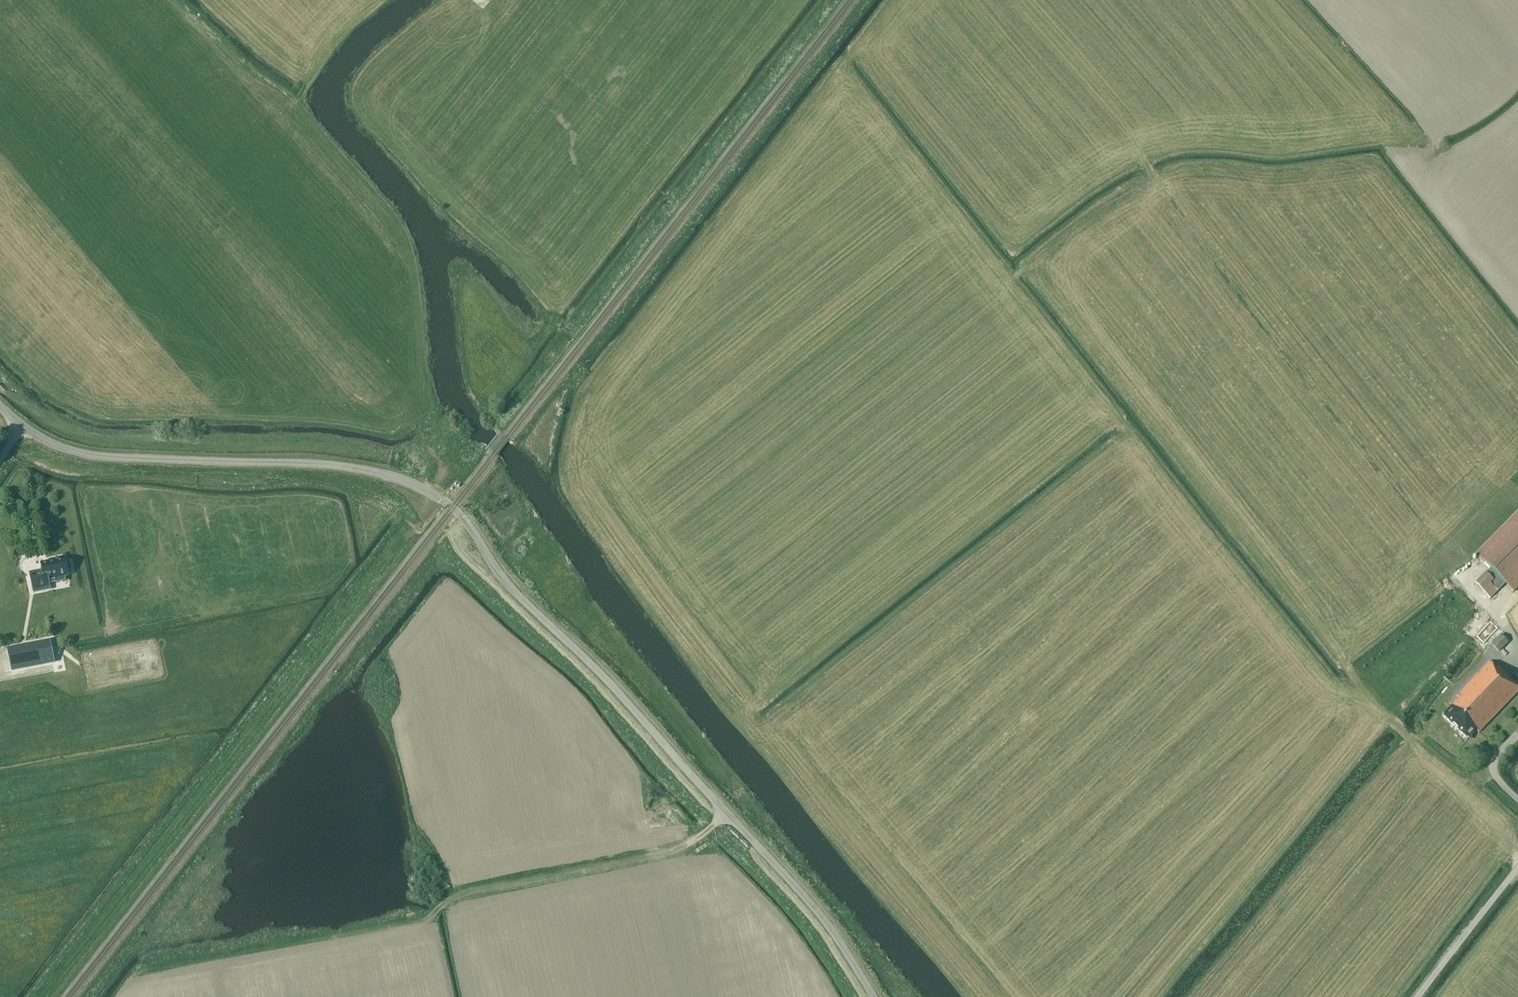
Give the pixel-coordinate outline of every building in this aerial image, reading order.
[(1475,584),(1474,585),(1489,600),(1504,584),(1512,593),(1517,586),(1517,514),(1515,511),(1473,556),(1488,570),(1475,584)] [(65,563),(63,557),(57,558),(55,558),(55,559),(49,560),(50,562),(41,563),(43,573),(30,576),(33,591),(49,588),(47,580),(67,576),(66,572),(69,567),(65,563)] [(1457,573),(1449,575),(1452,583),(1459,580),(1457,573)] [(1498,652),(1507,642),(1499,635),(1490,644),(1498,652)] [(49,641),(8,649),(12,670),(53,662),(49,641)] [(55,663),(56,671),(65,670),(65,662),(55,663)] [(1505,704),(1517,691),(1517,684),(1517,685),(1498,667),(1496,669),(1488,662),(1456,696),(1458,698),(1442,716),(1450,724),(1459,732),(1467,740),(1476,730),(1478,732),(1499,711),(1505,704)]
